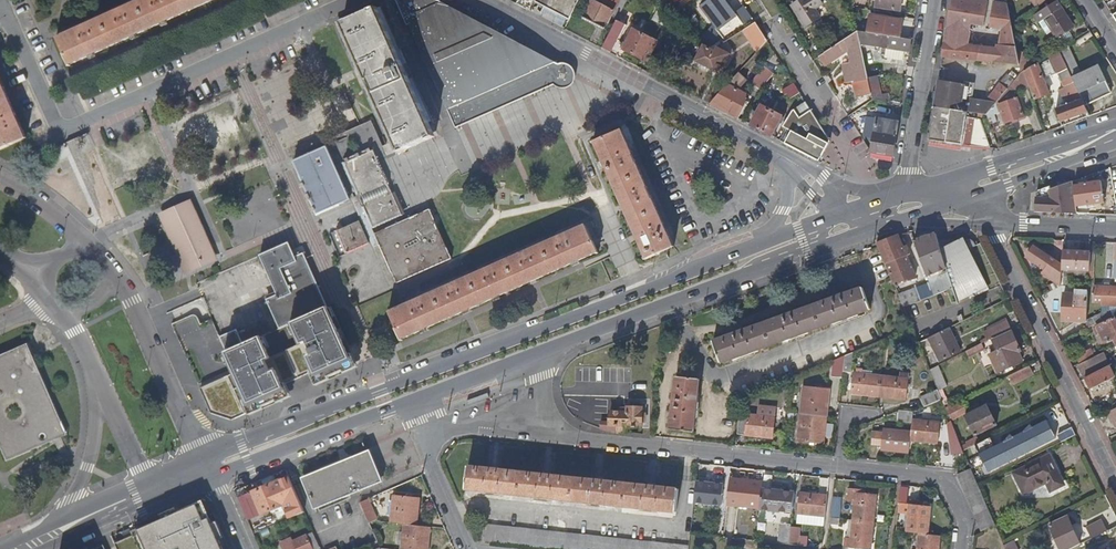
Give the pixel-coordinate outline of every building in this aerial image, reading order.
[(57,36),(70,65),(216,0),(139,0),(57,36)] [(552,68),(554,66),(558,64),(437,0),(396,0),(391,2),(403,28),(405,27),(453,131),(551,87),(549,84),(548,79),(548,74),(549,71),(552,68)] [(535,3),(569,21),(580,0),(537,0),(535,3)] [(620,0),(592,0),(583,17),(605,28),(620,0)] [(735,15),(725,0),(713,0),(702,8),(717,28),(712,33),(708,30),(701,38),(712,48),(720,39),(722,40),(743,26),(735,15)] [(792,7),(805,28),(820,18),(822,17),(818,10),(826,5),(823,0),(803,0),(792,7)] [(903,0),(883,0),(882,7),(890,9),(890,11),(902,12),(903,0)] [(991,0),(951,0),(950,11),(1011,20),(1007,2),(991,0)] [(1048,16),(1055,26),(1050,29),(1056,39),(1071,29),(1065,19),(1067,18),(1061,8),(1055,0),(1039,11),(1044,19),(1048,16)] [(671,12),(660,6),(652,21),(663,27),(671,12)] [(393,157),(434,139),(377,9),(336,27),(393,157)] [(745,9),(735,15),(743,26),(752,19),(745,9)] [(1011,20),(950,11),(943,57),(1020,65),(1019,61),(1011,20)] [(871,14),(868,33),(902,38),(905,19),(871,14)] [(1055,26),(1048,16),(1044,19),(1050,29),(1055,26)] [(616,20),(601,48),(616,56),(621,48),(622,46),(620,42),(627,26),(616,20)] [(768,43),(756,24),(744,32),(758,54),(768,43)] [(622,46),(621,48),(641,59),(652,39),(635,30),(629,40),(626,38),(622,46)] [(869,81),(862,47),(859,31),(819,57),(825,67),(849,52),(852,64),(856,81),(853,82),(856,97),(857,96),(859,103),(867,101),(866,95),(871,94),(869,81)] [(904,52),(910,52),(912,40),(902,38),(868,33),(859,31),(862,47),(876,49),(876,47),(887,49),(886,58),(903,61),(904,52)] [(1081,75),(1067,44),(1061,48),(1069,67),(1083,99),(1085,105),(1113,94),(1101,66),(1081,75)] [(730,55),(717,48),(712,51),(703,46),(695,60),(720,74),(730,55)] [(1069,67),(1061,48),(1051,54),(1059,72),(1069,67)] [(1019,61),(1020,65),(1022,73),(1024,72),(1036,64),(1030,54),(1019,61)] [(1036,64),(1024,72),(1029,86),(1034,101),(1050,95),(1044,79),(1053,75),(1054,77),(1058,76),(1057,73),(1050,59),(1043,62),(1044,63),(1039,65),(1038,63),(1036,64)] [(575,82),(575,80),(575,78),(575,74),(574,71),(572,68),(569,66),(567,65),(564,64),(561,64),(558,64),(554,66),(552,68),(549,71),(548,74),(548,79),(549,84),(551,87),(555,90),(560,91),(564,91),(568,90),(570,88),(573,85),(575,82)] [(847,83),(853,82),(856,81),(852,64),(843,66),(847,83)] [(751,83),(760,91),(774,76),(764,67),(751,83)] [(1066,124),(1090,116),(1085,105),(1083,99),(1069,67),(1059,72),(1057,73),(1058,76),(1064,87),(1058,90),(1065,106),(1056,109),(1062,126),(1066,124)] [(964,86),(939,81),(935,107),(966,113),(986,116),(992,109),(1018,77),(1012,72),(1001,85),(986,102),(971,100),(974,84),(964,83),(964,86)] [(1000,112),(998,107),(1015,101),(1015,99),(1018,98),(1016,92),(1029,86),(1024,72),(1022,73),(1018,77),(992,109),(994,115),(1000,112)] [(739,74),(710,105),(738,120),(749,97),(736,90),(746,81),(739,74)] [(878,80),(869,81),(871,94),(873,100),(882,101),(890,102),(888,93),(881,94),(878,80)] [(24,137),(0,83),(0,148),(24,137)] [(790,100),(801,94),(800,92),(796,86),(787,92),(788,95),(789,98),(790,100)] [(1015,101),(998,107),(1000,112),(1005,125),(1022,119),(1015,101)] [(811,109),(806,102),(794,109),(798,114),(799,116),(801,115),(811,109)] [(760,107),(750,126),(761,132),(771,112),(760,107)] [(966,113),(935,107),(930,140),(990,152),(991,151),(986,136),(983,127),(981,123),(965,120),(966,113)] [(792,132),(786,145),(819,162),(829,144),(831,141),(820,124),(811,109),(801,115),(799,116),(798,114),(794,109),(789,112),(781,127),(789,131),(792,132)] [(992,109),(986,116),(989,125),(996,122),(994,115),(992,109)] [(771,112),(761,132),(771,137),(781,117),(771,112)] [(894,157),(899,126),(885,123),(885,128),(876,127),(872,153),(894,157)] [(989,125),(983,127),(986,136),(992,133),(989,125)] [(673,247),(621,131),(593,144),(617,198),(633,236),(644,260),(673,247)] [(298,179),(331,164),(325,150),(292,165),(298,179)] [(386,185),(375,159),(371,152),(369,153),(368,151),(343,162),(344,164),(341,166),(344,173),(356,199),(386,185)] [(298,179),(300,184),(334,169),(331,164),(298,179)] [(349,202),(337,176),(334,169),(300,184),(302,187),(300,188),(301,191),(303,190),(304,191),(307,197),(306,198),(309,204),(313,211),(312,212),(314,215),(316,217),(349,202)] [(1074,192),(1073,182),(1055,189),(1050,191),(1034,198),(1035,212),(1076,214),(1075,208),(1074,192)] [(1074,192),(1075,208),(1108,203),(1106,188),(1102,189),(1101,184),(1081,186),(1082,191),(1074,192)] [(386,185),(356,199),(361,209),(391,195),(386,185)] [(1034,193),(1034,198),(1050,191),(1050,187),(1034,193)] [(391,195),(361,209),(371,231),(401,217),(391,195)] [(200,234),(190,209),(167,219),(178,243),(184,241),(187,249),(182,252),(191,273),(202,269),(201,266),(213,261),(208,249),(205,250),(198,235),(200,234)] [(451,260),(428,210),(373,235),(396,285),(451,260)] [(368,246),(359,223),(336,234),(346,256),(368,246)] [(597,255),(583,226),(388,314),(400,341),(427,330),(476,308),(512,292),(548,277),(581,262),(597,255)] [(910,234),(914,243),(937,296),(941,295),(947,292),(951,291),(956,288),(949,272),(940,252),(936,242),(933,235),(910,234)] [(889,239),(877,243),(879,247),(894,284),(915,275),(907,257),(910,255),(903,239),(900,240),(898,236),(889,239)] [(970,240),(936,242),(940,252),(964,242),(967,249),(974,246),(972,241),(970,240)] [(964,242),(940,252),(949,272),(956,288),(951,291),(955,302),(956,302),(967,296),(969,299),(982,292),(979,285),(982,285),(966,250),(967,249),(964,242)] [(293,324),(328,308),(303,253),(295,257),(289,243),(259,256),(275,293),(265,298),(279,330),(293,324)] [(1043,274),(1062,287),(1062,276),(1062,270),(1063,267),(1034,248),(1027,258),(1045,271),(1043,274)] [(1090,271),(1091,253),(1064,251),(1063,267),(1062,270),(1090,271)] [(918,285),(897,293),(903,307),(925,300),(918,285)] [(1096,287),(1096,302),(1105,302),(1104,306),(1115,307),(1115,287),(1096,287)] [(871,311),(864,289),(714,343),(721,364),(871,311)] [(1064,322),(1088,322),(1089,291),(1077,290),(1077,295),(1065,294),(1064,322)] [(955,302),(951,291),(947,292),(952,303),(955,302)] [(243,346),(227,353),(236,374),(201,389),(212,414),(232,421),(287,397),(283,386),(315,372),(319,383),(355,368),(346,349),(328,308),(293,324),(302,345),(271,358),(262,338),(243,346)] [(1088,322),(1088,330),(1114,317),(1111,311),(1088,322)] [(1115,345),(1115,322),(1115,319),(1097,327),(1098,328),(1094,330),(1097,337),(1101,335),(1106,343),(1113,340),(1115,345)] [(990,340),(1010,330),(1006,322),(986,331),(990,340)] [(959,351),(949,328),(929,338),(940,361),(959,351)] [(227,353),(243,346),(236,329),(219,337),(227,353)] [(1020,351),(1012,333),(993,341),(998,352),(990,356),(997,372),(1022,361),(1018,353),(1020,351)] [(26,343),(0,355),(0,448),(6,461),(53,440),(66,435),(33,358),(26,343)] [(981,344),(965,352),(969,358),(985,350),(982,344),(981,344)] [(1076,357),(1081,364),(1094,358),(1090,349),(1076,357)] [(850,375),(852,354),(844,357),(842,374),(850,375)] [(1107,364),(1103,355),(1079,367),(1083,376),(1107,364)] [(832,379),(842,379),(842,374),(844,357),(833,362),(832,379)] [(1033,375),(1029,365),(1008,376),(1013,385),(1033,375)] [(947,387),(937,366),(929,370),(938,391),(942,400),(945,407),(949,405),(942,389),(947,387)] [(1085,380),(1090,391),(1114,379),(1109,368),(1085,380)] [(900,372),(899,380),(907,380),(908,373),(900,372)] [(852,395),(879,398),(881,378),(871,377),(854,375),(852,395)] [(671,430),(694,433),(699,381),(676,378),(671,430)] [(881,378),(879,398),(906,400),(907,380),(899,380),(881,378)] [(801,415),(826,417),(829,391),(804,388),(803,394),(802,408),(801,415)] [(921,398),(924,408),(942,400),(938,391),(921,398)] [(946,409),(951,420),(966,413),(961,401),(946,409)] [(754,406),(753,417),(774,419),(776,408),(754,406)] [(995,426),(986,407),(966,416),(974,436),(995,426)] [(600,431),(620,433),(627,433),(628,427),(643,428),(643,409),(640,409),(631,408),(627,408),(627,415),(613,414),(613,423),(601,423),(600,431)] [(913,413),(898,411),(897,422),(912,424),(912,421),(913,413)] [(823,444),(826,417),(801,415),(799,433),(798,442),(823,444)] [(774,419),(753,417),(741,416),(739,435),(773,439),(775,419),(774,419)] [(911,433),(910,441),(937,444),(939,424),(912,421),(912,424),(911,433)] [(992,449),(987,439),(979,443),(975,445),(988,472),(1053,439),(1044,422),(1006,441),(992,449)] [(950,455),(966,457),(963,451),(962,446),(953,426),(950,426),(950,455)] [(1057,435),(1061,443),(1075,436),(1071,428),(1057,435)] [(882,451),(909,453),(910,441),(911,433),(884,430),(882,451)] [(967,444),(962,446),(963,451),(975,445),(979,443),(976,437),(967,442),(967,444)] [(381,483),(369,453),(303,480),(314,509),(381,483)] [(1063,484),(1048,457),(1014,473),(1023,493),(1046,482),(1051,491),(1063,484)] [(675,513),(677,490),(652,487),(601,482),(548,476),(492,471),(468,468),(466,492),(675,513)] [(958,477),(983,535),(996,529),(978,485),(972,471),(960,476),(958,477)] [(283,507),(288,520),(304,513),(286,474),(275,478),(277,483),(265,489),(253,494),(262,516),(283,507)] [(275,478),(263,484),(265,489),(277,483),(275,478)] [(697,482),(694,502),(721,505),(724,485),(697,482)] [(760,509),(762,489),(743,487),(743,483),(735,482),(733,506),(760,509)] [(792,513),(795,493),(762,489),(760,509),(792,513)] [(853,522),(874,524),(876,497),(865,495),(866,492),(850,491),(849,502),(855,503),(853,522)] [(825,516),(828,496),(800,493),(798,514),(825,516)] [(843,498),(833,497),(831,519),(840,520),(841,520),(843,498)] [(390,519),(390,526),(404,528),(416,529),(418,502),(392,499),(392,506),(388,506),(387,519),(390,519)] [(369,524),(377,525),(367,502),(360,504),(369,524)] [(920,534),(928,535),(931,508),(925,507),(925,504),(911,502),(910,505),(906,505),(905,512),(910,513),(908,529),(908,533),(920,534)] [(204,503),(199,505),(205,521),(210,519),(204,503)] [(135,535),(115,544),(118,548),(223,548),(210,519),(205,521),(199,505),(134,533),(135,535)] [(1060,548),(1071,548),(1080,544),(1067,518),(1050,527),(1060,548)] [(727,519),(725,538),(733,539),(735,520),(727,519)] [(1091,539),(1107,531),(1102,520),(1086,528),(1091,539)] [(874,524),(853,522),(852,539),(845,539),(844,548),(858,548),(871,548),(874,524)] [(549,548),(689,548),(689,546),(483,524),(482,542),(549,548)] [(779,524),(777,544),(788,545),(789,539),(791,525),(779,524)] [(404,528),(403,534),(402,548),(428,548),(430,531),(416,529),(404,528)] [(940,536),(928,535),(920,534),(918,548),(939,548),(940,536)] [(311,536),(306,538),(294,542),(292,539),(280,544),(283,548),(317,548),(311,536)]
